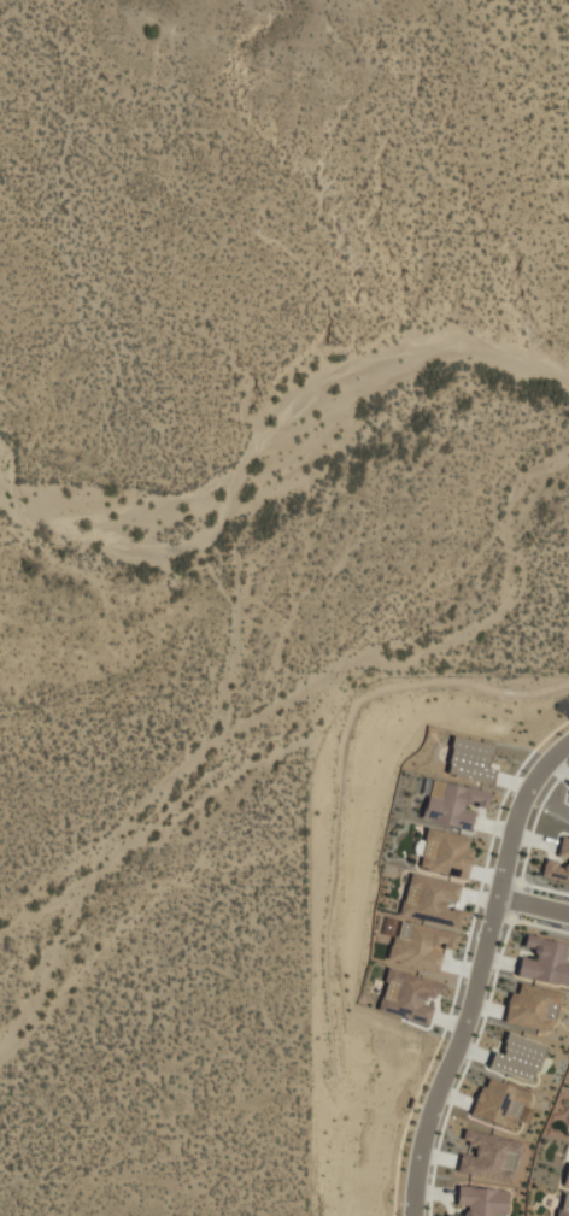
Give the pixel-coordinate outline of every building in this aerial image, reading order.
[(490,784),(493,771),(487,769),(493,746),(454,737),(445,774),(490,784)] [(422,819),(470,831),(474,812),(465,810),(467,803),(486,807),(490,793),(432,779),(422,819)] [(419,868),(468,878),(473,849),(467,848),(469,837),(426,829),(419,868)] [(562,837),(558,861),(544,858),(541,877),(568,883),(568,839),(562,837)] [(388,960),(437,973),(443,952),(433,949),(435,941),(444,943),(443,948),(454,951),(464,912),(446,907),(448,900),(456,902),(461,884),(411,871),(399,917),(388,960)] [(568,986),(568,981),(568,944),(526,935),(523,947),(536,949),(533,960),(520,957),(516,975),(568,986)] [(377,1010),(428,1024),(433,1006),(423,1004),(425,994),(441,998),(445,985),(389,968),(377,1010)] [(503,1022),(551,1032),(560,990),(520,982),(517,994),(509,992),(503,1022)] [(493,1052),(488,1067),(533,1082),(545,1045),(508,1033),(501,1054),(493,1052)] [(457,1172),(512,1183),(521,1140),(486,1132),(487,1127),(466,1123),(462,1142),(476,1145),(473,1156),(460,1154),(457,1172)] [(562,1193),(557,1215),(568,1215),(568,1194),(562,1193)]
